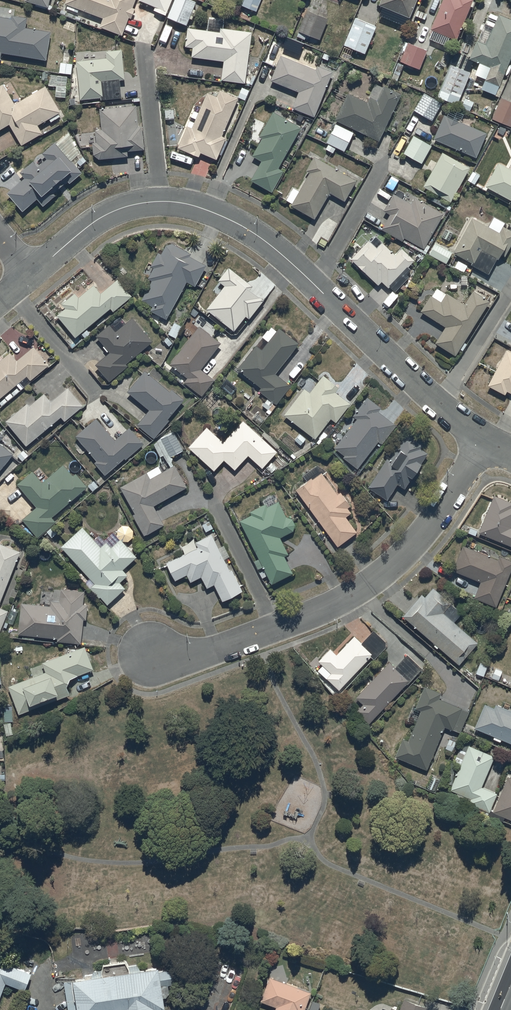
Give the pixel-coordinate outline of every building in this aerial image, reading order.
[(75,5),(103,16),(100,24),(121,32),(128,15),(131,16),(135,7),(132,6),(134,0),(66,0),(65,1),(68,2),(66,6),(74,9),(75,5)] [(155,4),(154,7),(166,12),(171,0),(145,0),(155,4)] [(168,15),(187,22),(196,0),(173,0),(168,15)] [(260,0),(243,0),(241,4),(256,9),(260,0)] [(415,0),(380,0),(379,3),(409,15),(415,0)] [(470,0),(440,0),(430,27),(431,27),(427,37),(445,44),(448,35),(456,38),(470,0)] [(328,16),(307,8),(298,29),(299,29),(297,34),(305,38),(307,34),(309,35),(307,39),(314,42),(316,38),(319,39),(328,16)] [(468,57),(504,71),(510,55),(510,16),(497,11),(497,13),(489,10),(468,57)] [(2,50),(46,58),(51,29),(25,25),(26,16),(12,13),(11,16),(0,14),(0,59),(2,50)] [(376,23),(354,15),(342,43),(365,52),(376,23)] [(245,81),(251,30),(220,25),(220,30),(215,29),(215,26),(209,25),(209,28),(188,25),(185,44),(193,45),(192,55),(224,59),(221,78),(245,81)] [(264,60),(276,65),(270,78),(298,90),(292,105),(314,114),(333,70),(319,64),(324,50),(276,30),(264,60)] [(427,48),(407,40),(401,60),(419,67),(427,48)] [(106,56),(76,59),(80,98),(100,96),(100,98),(121,96),(119,77),(125,77),(122,47),(105,49),(106,56)] [(456,102),(469,69),(450,62),(437,95),(456,102)] [(45,84),(21,99),(15,102),(3,82),(0,84),(0,128),(9,122),(21,143),(42,130),(38,123),(49,116),(52,120),(60,115),(58,111),(60,109),(45,84)] [(379,139),(400,92),(383,83),(376,98),(366,94),(363,99),(347,92),(336,118),(326,141),(328,142),(326,147),(334,151),(337,146),(345,150),(355,128),(379,139)] [(222,134),(238,96),(245,98),(249,89),(241,85),(237,95),(220,87),(216,94),(208,91),(201,105),(195,103),(177,145),(199,154),(201,150),(217,157),(219,152),(221,153),(224,147),(221,146),(222,144),(225,146),(228,138),(226,137),(226,135),(222,134)] [(442,100),(423,90),(412,109),(431,119),(442,100)] [(500,95),(491,117),(510,125),(510,99),(500,95)] [(138,124),(136,103),(99,107),(102,127),(96,128),(97,140),(93,140),(93,152),(99,158),(128,154),(127,148),(145,146),(142,124),(138,124)] [(446,114),(443,112),(433,137),(476,154),(485,131),(460,121),(464,109),(451,103),(446,114)] [(302,125),(272,109),(265,124),(252,117),(239,139),(250,145),(252,141),(258,144),(252,154),(262,159),(251,179),(272,190),(283,169),(279,166),(302,125)] [(413,133),(403,151),(421,161),(432,144),(413,133)] [(83,170),(56,140),(42,151),(47,157),(38,165),(33,159),(20,170),(24,175),(7,190),(23,209),(37,197),(43,204),(56,193),(54,191),(68,179),(70,181),(83,170)] [(469,165),(442,149),(423,184),(450,200),(451,197),(455,199),(460,192),(456,189),(469,165)] [(356,178),(314,154),(306,168),(310,170),(299,189),(293,186),(286,198),(292,201),(291,203),(315,217),(331,190),(345,198),(356,178)] [(508,166),(498,161),(485,185),(489,187),(487,191),(506,201),(509,197),(510,198),(510,160),(508,166)] [(426,242),(443,212),(407,192),(403,198),(392,192),(383,209),(389,212),(381,226),(402,239),(404,236),(414,242),(412,245),(424,252),(429,244),(426,242)] [(472,215),(453,250),(471,260),(470,262),(487,272),(495,257),(497,258),(500,252),(504,254),(510,242),(510,229),(507,227),(508,224),(494,216),(489,225),(472,215)] [(368,238),(350,256),(377,282),(381,279),(388,286),(390,285),(395,290),(409,275),(407,273),(412,268),(408,264),(409,262),(411,264),(415,259),(411,254),(412,253),(408,248),(405,251),(401,246),(394,252),(375,234),(369,240),(368,238)] [(451,250),(435,241),(428,252),(445,261),(451,250)] [(167,317),(187,280),(195,284),(206,263),(190,254),(191,251),(172,242),(166,243),(161,252),(159,250),(151,264),(154,266),(148,277),(152,279),(141,299),(152,305),(150,309),(153,310),(150,315),(156,318),(159,313),(161,314),(157,321),(168,328),(172,320),(167,317)] [(225,284),(206,307),(235,329),(246,314),(250,317),(275,285),(261,274),(253,284),(228,265),(218,279),(225,284)] [(66,306),(57,313),(75,335),(80,331),(84,336),(90,331),(86,326),(110,306),(113,310),(133,294),(118,276),(101,291),(94,282),(78,295),(75,291),(63,302),(66,306)] [(463,340),(488,299),(472,289),(464,301),(446,290),(445,291),(436,286),(432,294),(430,293),(420,309),(445,325),(435,341),(455,353),(459,347),(462,348),(466,342),(463,340)] [(109,350),(95,362),(110,380),(127,365),(125,363),(153,340),(132,316),(123,324),(120,321),(113,327),(110,323),(96,334),(104,343),(102,344),(107,350),(108,349),(109,350)] [(215,377),(201,367),(221,340),(199,324),(195,329),(191,327),(184,335),(188,338),(170,363),(188,377),(184,381),(202,394),(215,377)] [(270,324),(237,366),(261,385),(259,388),(268,395),(262,403),(268,408),(274,401),(277,404),(293,384),(276,371),(299,342),(279,326),(277,329),(270,324)] [(27,374),(30,378),(49,363),(34,345),(17,359),(9,349),(1,356),(0,354),(0,396),(27,374)] [(505,347),(487,383),(504,392),(506,388),(510,391),(510,350),(505,347)] [(168,417),(184,397),(172,387),(170,389),(144,368),(127,389),(150,408),(138,422),(155,436),(170,418),(168,417)] [(304,386),(284,413),(315,437),(330,416),(336,421),(350,401),(335,390),(339,385),(324,373),(310,391),(304,386)] [(28,401),(6,418),(26,444),(61,415),(64,419),(83,403),(68,385),(51,399),(44,391),(29,403),(28,401)] [(397,423),(378,409),(380,405),(367,395),(353,413),(358,417),(335,447),(344,454),(343,455),(358,467),(379,439),(382,442),(397,423)] [(115,438),(96,416),(76,434),(97,458),(95,460),(105,472),(124,455),(126,457),(144,442),(130,425),(115,438)] [(207,425),(189,445),(215,469),(224,458),(235,467),(248,453),(262,467),(278,450),(244,418),(224,440),(207,425)] [(164,522),(154,503),(187,485),(171,455),(184,449),(174,430),(161,436),(154,443),(160,455),(159,463),(120,485),(135,512),(133,513),(144,533),(164,522)] [(387,455),(369,485),(388,498),(398,482),(404,486),(412,475),(428,451),(421,446),(423,443),(405,432),(389,456),(387,455)] [(0,441),(0,469),(14,452),(0,441)] [(33,469),(17,482),(36,505),(22,517),(38,536),(46,529),(51,536),(58,531),(52,523),(56,520),(52,515),(88,485),(76,471),(73,473),(63,462),(42,480),(33,469)] [(312,475),(296,487),(338,544),(357,530),(346,515),(351,511),(347,506),(350,504),(341,490),(338,492),(323,470),(314,477),(312,475)] [(252,512),(240,519),(259,557),(254,559),(258,567),(263,564),(272,581),(293,570),(285,554),(288,552),(279,536),(293,529),(294,528),(294,527),(295,526),(295,525),(295,524),(295,523),(295,522),(295,521),(294,520),(294,519),(293,518),(293,517),(292,517),(292,516),(291,516),(290,516),(290,515),(289,515),(288,515),(287,514),(278,499),(279,499),(274,490),(261,497),(264,502),(250,510),(252,512)] [(493,492),(478,530),(510,544),(510,500),(493,492)] [(83,525),(61,544),(92,578),(87,583),(99,597),(101,595),(108,602),(125,587),(120,581),(128,574),(123,568),(137,556),(122,540),(123,540),(124,540),(125,540),(126,540),(127,540),(128,540),(129,540),(129,539),(130,539),(130,538),(131,538),(131,537),(132,537),(132,536),(133,536),(133,535),(133,534),(134,533),(134,532),(134,531),(133,530),(133,529),(133,528),(132,527),(131,526),(130,525),(129,525),(128,524),(127,524),(126,524),(125,524),(124,524),(123,524),(122,524),(122,525),(121,525),(120,525),(120,526),(119,526),(119,527),(118,528),(118,529),(117,529),(117,530),(117,531),(117,532),(117,533),(117,534),(118,534),(118,535),(118,536),(119,537),(111,545),(107,540),(101,545),(83,525)] [(219,546),(212,532),(195,540),(198,545),(167,561),(175,578),(187,573),(190,580),(201,575),(207,586),(214,582),(223,599),(243,589),(233,568),(231,569),(225,557),(228,555),(223,544),(219,546)] [(20,549),(0,541),(0,600),(20,549)] [(510,566),(510,559),(499,554),(499,556),(497,555),(497,553),(490,550),(490,548),(478,543),(478,544),(475,543),(473,548),(462,543),(452,569),(480,580),(473,596),(496,605),(510,566)] [(421,592),(401,613),(435,642),(433,644),(436,647),(438,645),(458,663),(478,641),(443,610),(451,601),(433,585),(425,595),(421,592)] [(83,602),(84,589),(61,587),(60,600),(50,599),(50,602),(43,602),(43,604),(21,602),(18,633),(57,636),(57,640),(81,642),(83,617),(86,618),(88,603),(83,602)] [(8,609),(0,606),(0,629),(8,609)] [(362,641),(355,634),(337,652),(331,646),(318,659),(323,664),(318,669),(327,677),(328,677),(339,688),(371,654),(374,657),(388,643),(374,628),(362,641)] [(93,667),(85,645),(43,661),(47,671),(9,685),(19,711),(71,692),(67,682),(70,675),(93,667)] [(407,682),(422,666),(407,652),(396,665),(388,658),(356,695),(364,702),(356,710),(370,721),(406,681),(407,682)] [(488,663),(483,674),(491,678),(492,677),(498,679),(502,670),(495,667),(496,666),(488,663)] [(426,768),(444,724),(460,731),(469,709),(438,697),(441,691),(424,684),(415,706),(420,708),(408,740),(402,737),(395,755),(426,768)] [(495,702),(493,706),(484,702),(474,726),(494,735),(493,737),(500,740),(501,738),(510,742),(510,709),(495,702)] [(481,785),(493,754),(468,743),(449,788),(457,791),(454,799),(488,813),(497,791),(481,785)] [(507,774),(492,810),(510,818),(510,775),(507,774)] [(64,977),(69,1009),(113,1009),(122,1009),(158,1009),(157,1003),(165,1002),(162,980),(173,979),(171,965),(160,967),(159,960),(139,963),(138,961),(128,962),(126,957),(103,960),(102,966),(93,968),(94,970),(73,973),(73,976),(64,977)] [(5,980),(25,988),(31,971),(0,959),(0,993),(5,980)] [(260,999),(277,1005),(275,1009),(307,1009),(312,996),(309,996),(311,991),(287,982),(288,978),(283,965),(269,968),(270,975),(269,974),(260,999)] [(427,1005),(404,997),(399,1009),(391,1005),(389,1009),(425,1009),(427,1005)]
